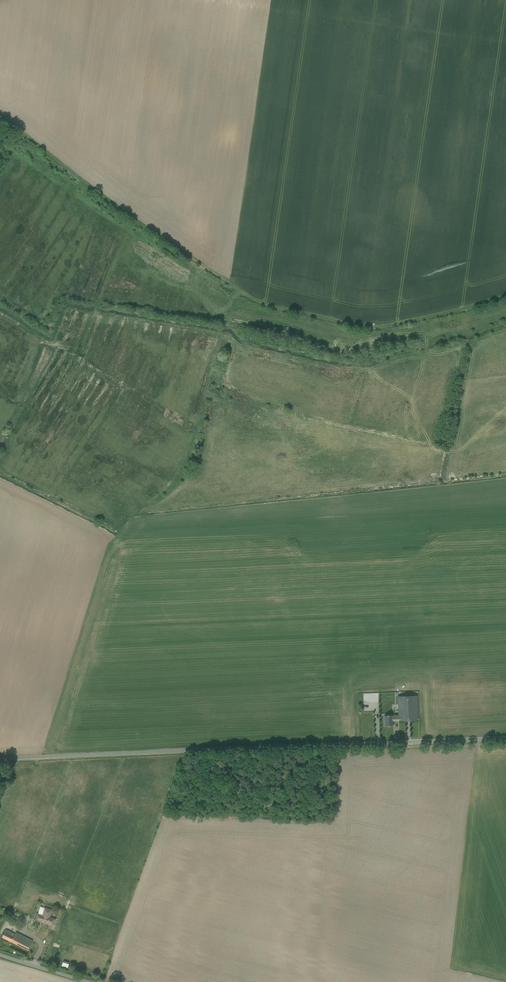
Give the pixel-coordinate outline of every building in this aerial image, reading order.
[(400,668),(397,661),(392,663),(396,675),(402,673),(400,668)] [(391,667),(366,668),(368,700),(393,699),(391,667)] [(384,716),(385,721),(385,726),(393,725),(393,721),(418,720),(417,692),(398,693),(398,715),(384,716)] [(37,914),(36,919),(37,919),(42,920),(42,922),(47,923),(48,922),(51,923),(53,918),(50,917),(52,910),(45,907),(45,908),(40,907),(38,914),(37,914)] [(6,930),(4,933),(2,937),(28,950),(33,941),(28,938),(16,932),(15,934),(6,930)]
